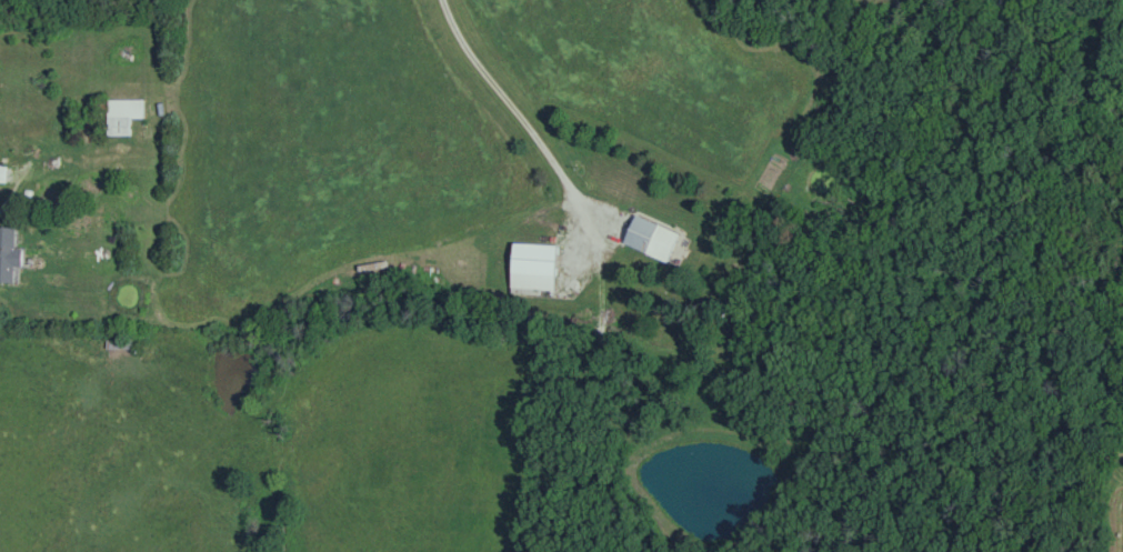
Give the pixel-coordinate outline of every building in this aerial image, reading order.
[(109,138),(132,138),(132,120),(146,120),(146,101),(109,101),(109,138)] [(682,235),(636,217),(625,247),(670,265),(682,235)] [(17,251),(18,229),(0,229),(0,285),(15,285),(16,268),(24,268),(24,251),(17,251)] [(512,291),(556,293),(559,247),(515,245),(512,291)]
